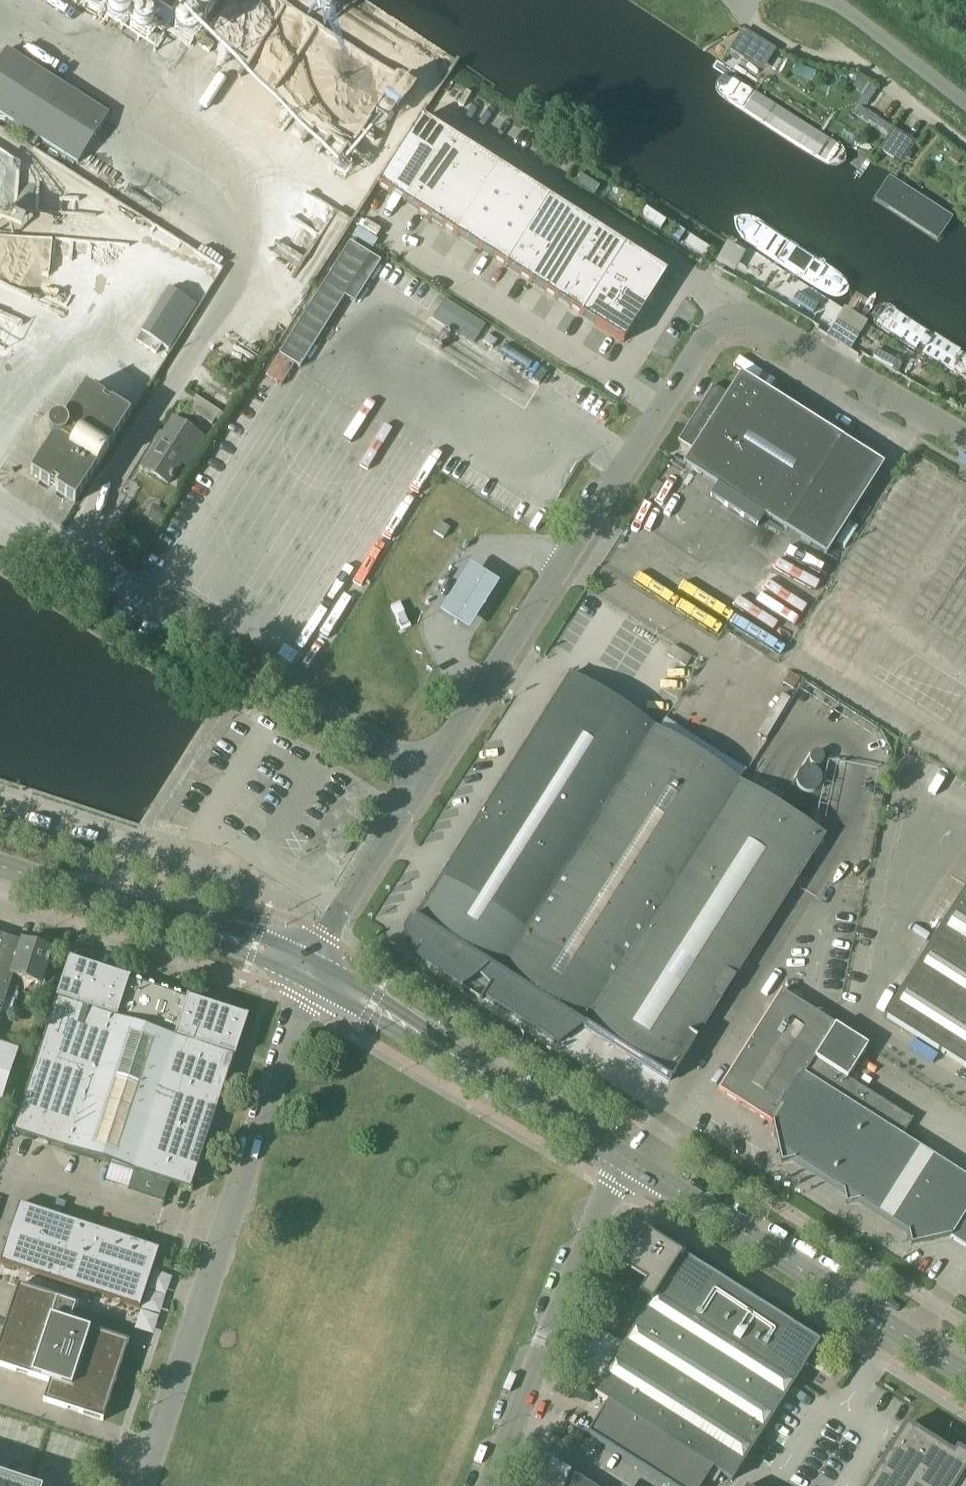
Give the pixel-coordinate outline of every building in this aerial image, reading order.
[(191,0),(141,0),(122,28),(124,30),(139,6),(154,16),(138,39),(140,40),(156,17),(170,27),(155,50),(157,51),(191,0)] [(185,18),(202,30),(219,4),(213,0),(197,0),(185,18)] [(757,39),(743,31),(730,51),(744,60),(757,39)] [(14,122),(9,130),(34,146),(39,138),(78,163),(108,116),(6,50),(0,60),(0,113),(14,122)] [(861,180),(874,161),(731,65),(718,85),(861,180)] [(422,118),(378,186),(391,194),(403,202),(405,203),(422,176),(427,169),(448,135),(446,133),(434,126),(422,118)] [(907,139),(893,130),(880,150),(894,159),(907,139)] [(448,135),(427,169),(452,185),(473,151),(461,143),(449,135),(448,135)] [(473,151),(452,185),(477,201),(499,167),(486,159),(474,151),(473,151)] [(965,239),(965,220),(878,163),(874,161),(861,180),(946,237),(961,246),(965,239)] [(595,179),(575,166),(569,174),(589,188),(595,179)] [(473,208),(455,235),(458,237),(475,248),(481,252),(493,259),(506,267),(549,199),(537,191),(525,183),(512,175),(500,167),(499,167),(477,201),(473,208)] [(422,176),(405,203),(417,211),(430,219),(447,192),(452,185),(427,169),(422,176)] [(447,192),(430,219),(431,219),(443,227),(455,235),(473,208),(477,201),(452,185),(447,192)] [(549,199),(506,267),(507,268),(519,276),(531,283),(575,215),(562,207),(550,200),(549,199)] [(656,231),(662,223),(641,210),(636,218),(656,231)] [(575,215),(531,283),(532,284),(544,291),(557,300),(581,261),(600,231),(587,223),(575,215)] [(600,231),(585,254),(611,271),(625,247),(600,231)] [(760,232),(747,252),(849,316),(862,296),(832,278),(760,232)] [(703,261),(708,253),(688,240),(682,248),(703,261)] [(350,242),(279,355),(300,368),(358,276),(368,283),(381,262),(371,255),(350,242)] [(606,277),(604,282),(645,308),(667,274),(625,247),(611,271),(606,277)] [(581,261),(557,300),(569,307),(582,316),(599,288),(604,282),(606,277),(611,271),(585,254),(581,261)] [(599,288),(582,316),(583,316),(595,324),(624,342),(641,315),(645,308),(604,282),(599,288)] [(446,298),(434,317),(474,343),(486,324),(446,298)] [(878,306),(865,327),(922,362),(965,389),(965,361),(878,306)] [(838,343),(847,329),(837,323),(828,336),(838,343)] [(857,336),(847,329),(838,343),(848,349),(857,336)] [(156,354),(162,346),(141,333),(136,341),(156,354)] [(690,428),(682,440),(694,448),(684,463),(683,465),(716,487),(710,497),(757,527),(763,517),(785,531),(827,557),(885,463),(844,438),(775,395),(741,374),(728,395),(723,392),(715,386),(713,385),(712,386),(715,388),(706,403),(701,411),(699,410),(694,423),(692,429),(690,428)] [(52,440),(30,474),(75,503),(130,416),(129,416),(86,388),(64,422),(60,421),(56,421),(52,423),(49,425),(48,429),(48,433),(49,437),(52,440)] [(237,401),(220,390),(218,389),(213,396),(202,389),(197,397),(196,396),(187,409),(212,425),(216,419),(219,421),(222,416),(225,419),(237,401)] [(174,419),(142,468),(168,484),(181,462),(186,465),(204,438),(174,419)] [(146,517),(159,526),(168,513),(154,504),(146,517)] [(443,539),(450,528),(440,522),(433,532),(443,539)] [(469,631),(499,583),(481,571),(471,565),(440,613),(451,620),(469,631)] [(410,625),(400,603),(391,607),(401,629),(410,625)] [(654,729),(655,728),(575,677),(570,674),(416,917),(412,914),(411,916),(415,918),(411,925),(410,933),(411,940),(413,947),(418,953),(424,958),(421,961),(423,962),(425,959),(465,984),(461,986),(462,987),(471,981),(479,975),(489,986),(481,999),(482,1000),(484,996),(558,1044),(582,1025),(583,1025),(608,985),(524,930),(562,872),(654,729)] [(608,985),(738,782),(654,729),(562,872),(524,930),(608,985)] [(825,836),(738,781),(738,782),(608,985),(583,1025),(670,1081),(735,978),(825,836)] [(886,1017),(965,1068),(965,891),(886,1017)] [(5,999),(10,986),(13,976),(40,984),(46,964),(47,964),(49,960),(47,959),(50,952),(22,942),(22,944),(0,937),(0,1015),(5,999)] [(235,1058),(238,1049),(248,1018),(69,960),(56,1000),(57,1001),(14,1133),(190,1191),(191,1189),(234,1058),(235,1058)] [(10,986),(5,999),(14,1002),(18,989),(10,986)] [(848,1079),(868,1046),(781,991),(719,1090),(772,1123),(781,1164),(795,1161),(843,1191),(846,1205),(860,1202),(907,1232),(911,1246),(950,1237),(965,1247),(965,1176),(902,1136),(912,1119),(848,1079)] [(0,1106),(18,1051),(0,1045),(0,1106)] [(18,1051),(0,1106),(9,1109),(27,1054),(18,1051)] [(9,1109),(0,1106),(0,1133),(1,1133),(9,1109)] [(140,1308),(159,1250),(20,1205),(1,1263),(140,1308)] [(588,1433),(673,1485),(702,1485),(708,1478),(715,1483),(722,1472),(733,1479),(794,1385),(800,1375),(804,1369),(803,1369),(819,1344),(682,1256),(681,1257),(672,1251),(673,1250),(671,1249),(671,1250),(663,1245),(664,1244),(662,1244),(648,1235),(647,1234),(646,1235),(636,1247),(635,1247),(634,1248),(634,1250),(633,1251),(625,1270),(624,1272),(625,1272),(620,1284),(619,1284),(619,1285),(619,1286),(620,1286),(621,1286),(638,1297),(639,1298),(651,1305),(595,1393),(608,1401),(588,1433)] [(67,1409),(79,1413),(82,1414),(83,1415),(83,1414),(101,1420),(100,1420),(103,1421),(104,1419),(103,1418),(109,1401),(110,1400),(109,1400),(115,1382),(116,1383),(116,1381),(121,1364),(122,1364),(122,1362),(127,1345),(128,1345),(129,1342),(126,1342),(109,1336),(107,1335),(107,1336),(90,1330),(88,1329),(88,1330),(71,1324),(76,1307),(77,1308),(78,1305),(75,1304),(58,1299),(58,1298),(56,1298),(55,1298),(39,1293),(39,1292),(38,1292),(37,1292),(20,1286),(18,1285),(17,1288),(12,1305),(11,1305),(11,1307),(6,1324),(5,1324),(5,1325),(5,1326),(0,1341),(0,1366),(12,1370),(13,1371),(14,1370),(17,1371),(28,1375),(31,1376),(32,1377),(50,1382),(49,1383),(50,1383),(44,1399),(43,1401),(46,1402),(63,1407),(63,1408),(64,1408),(65,1408),(67,1409)] [(867,1485),(965,1485),(965,1455),(958,1450),(954,1456),(906,1425),(867,1485)] [(552,1460),(545,1471),(539,1485),(593,1485),(552,1460)]
